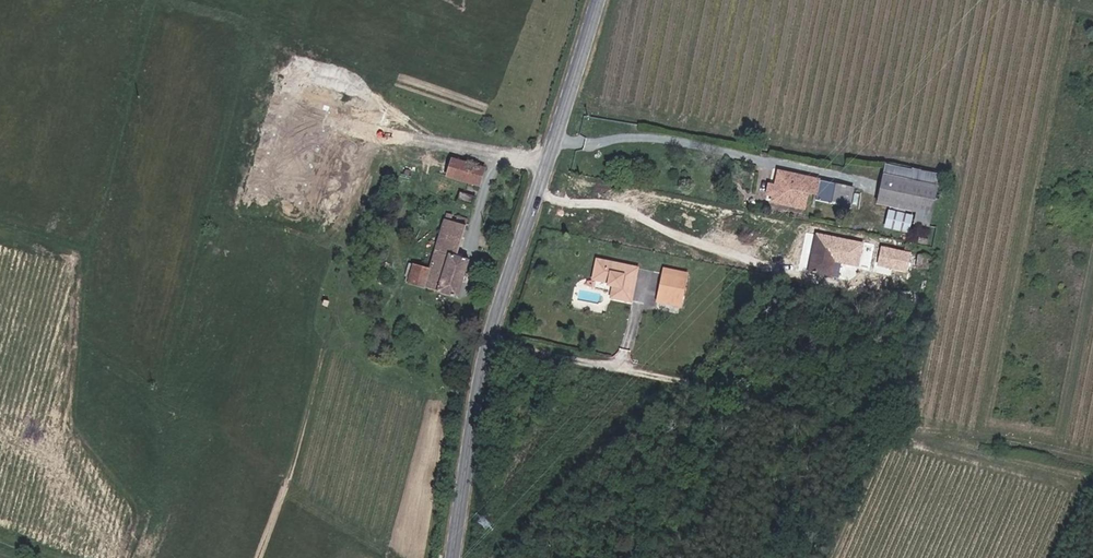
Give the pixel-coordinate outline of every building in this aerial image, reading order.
[(436,160),(465,168),(470,153),(440,143),(436,160)] [(808,191),(825,195),(831,173),(777,158),(773,171),(769,172),(768,176),(759,175),(757,182),(765,185),(763,191),(794,199),(800,182),(809,184),(808,191)] [(451,181),(461,184),(464,172),(454,169),(451,181)] [(886,198),(944,208),(949,179),(891,170),(886,198)] [(421,254),(454,263),(459,246),(440,240),(450,204),(437,199),(421,254)] [(887,228),(904,229),(905,210),(889,209),(887,228)] [(799,260),(821,266),(830,231),(807,226),(799,260)] [(601,281),(620,286),(629,250),(589,240),(582,262),(597,266),(596,269),(603,271),(601,281)] [(867,257),(895,265),(900,248),(872,241),(867,257)] [(398,268),(416,273),(421,254),(403,249),(398,268)] [(652,258),(677,264),(678,257),(654,251),(652,258)] [(416,273),(448,283),(454,263),(421,254),(416,273)] [(646,284),(669,289),(677,264),(652,258),(646,284)]
